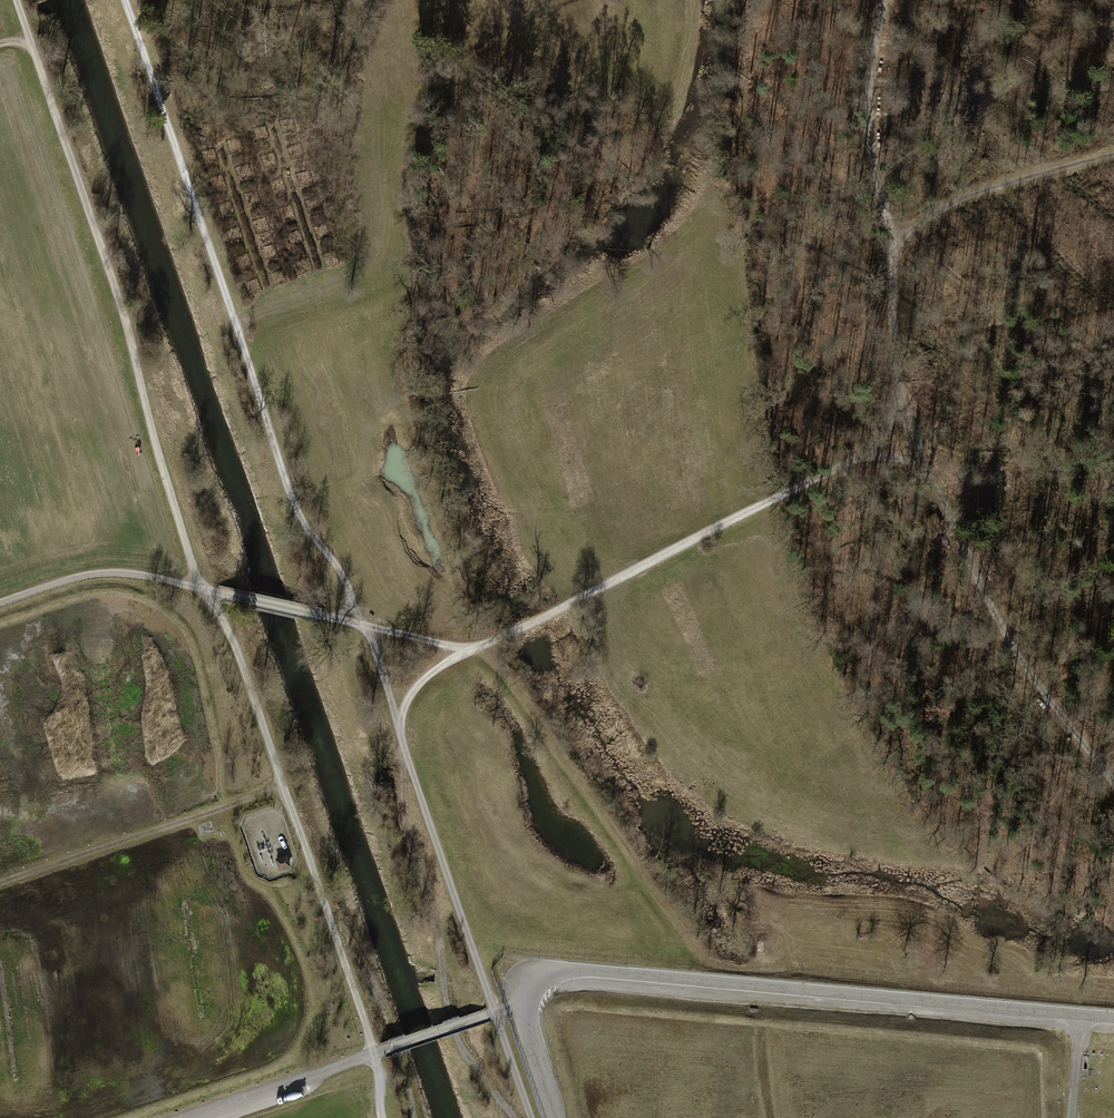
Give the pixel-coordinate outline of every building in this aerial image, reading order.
[(1014,192),(993,198),(996,209),(1017,203),(1014,192)] [(937,517),(927,521),(934,534),(943,530),(937,517)]
